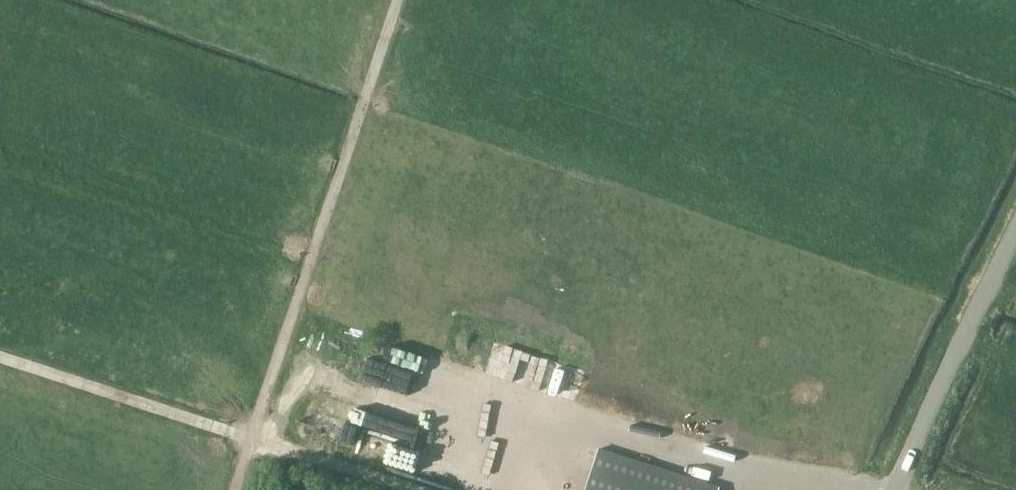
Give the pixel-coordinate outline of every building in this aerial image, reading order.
[(599,449),(586,489),(718,489),(719,488),(599,449)]
